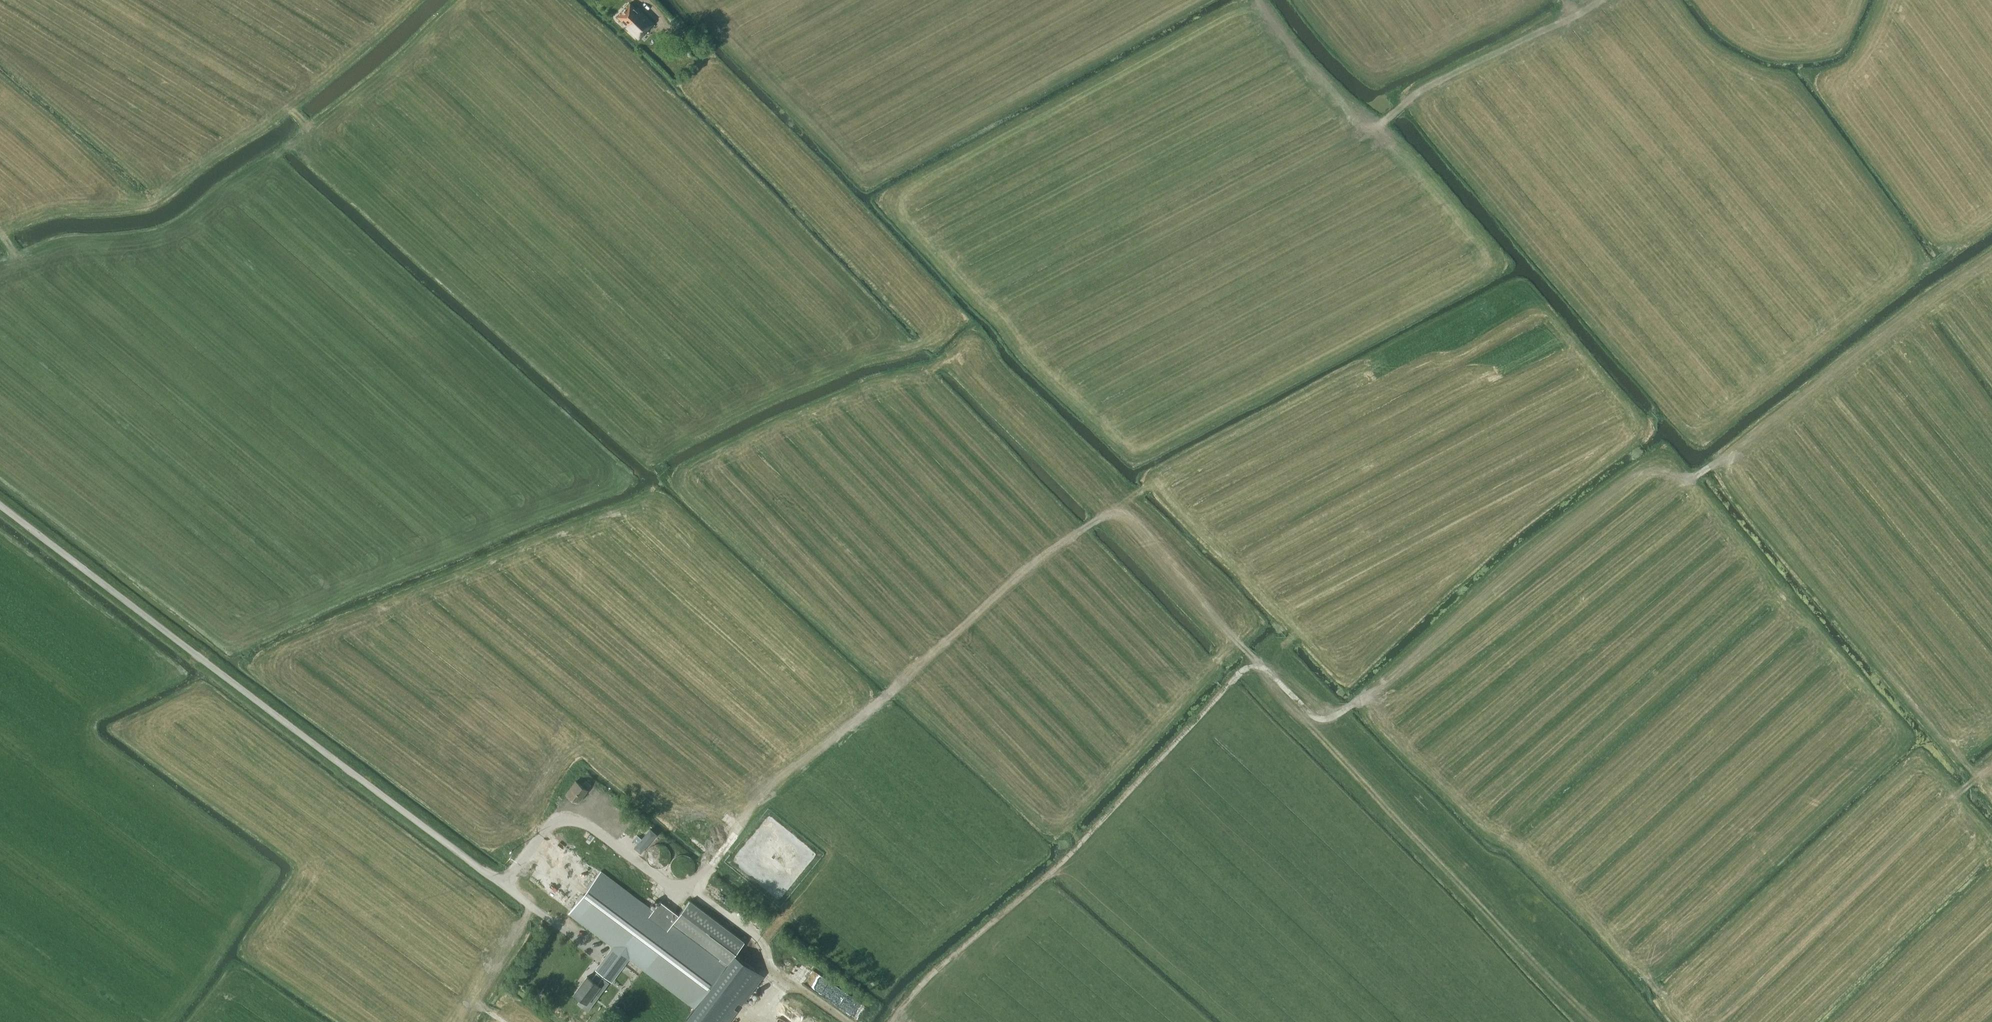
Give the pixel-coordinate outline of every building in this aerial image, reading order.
[(641,12),(630,2),(618,15),(627,25),(626,26),(639,38),(654,22),(642,11),(641,12)] [(582,784),(575,779),(565,793),(577,802),(587,788),(590,784),(585,780),(582,784)] [(663,844),(661,843),(659,843),(657,843),(655,843),(653,844),(651,845),(649,847),(648,848),(647,850),(647,852),(646,854),(646,856),(647,858),(647,860),(648,862),(650,863),(651,865),(653,866),(655,866),(657,867),(659,867),(661,867),(663,866),(665,865),(666,864),(668,862),(669,861),(670,859),(670,857),(670,855),(670,853),(669,851),(669,849),(667,847),(666,846),(664,845),(663,844)] [(604,975),(611,981),(629,957),(694,1007),(686,1018),(691,1021),(728,1021),(736,1011),(732,1008),(737,1002),(741,1004),(763,976),(734,954),(743,941),(689,900),(678,914),(660,901),(653,910),(601,871),(569,912),(613,945),(595,968),(596,970),(590,978),(587,975),(574,992),(586,1002),(599,985),(598,984),(604,975)] [(866,1003),(814,969),(805,982),(857,1017),(866,1003)]
